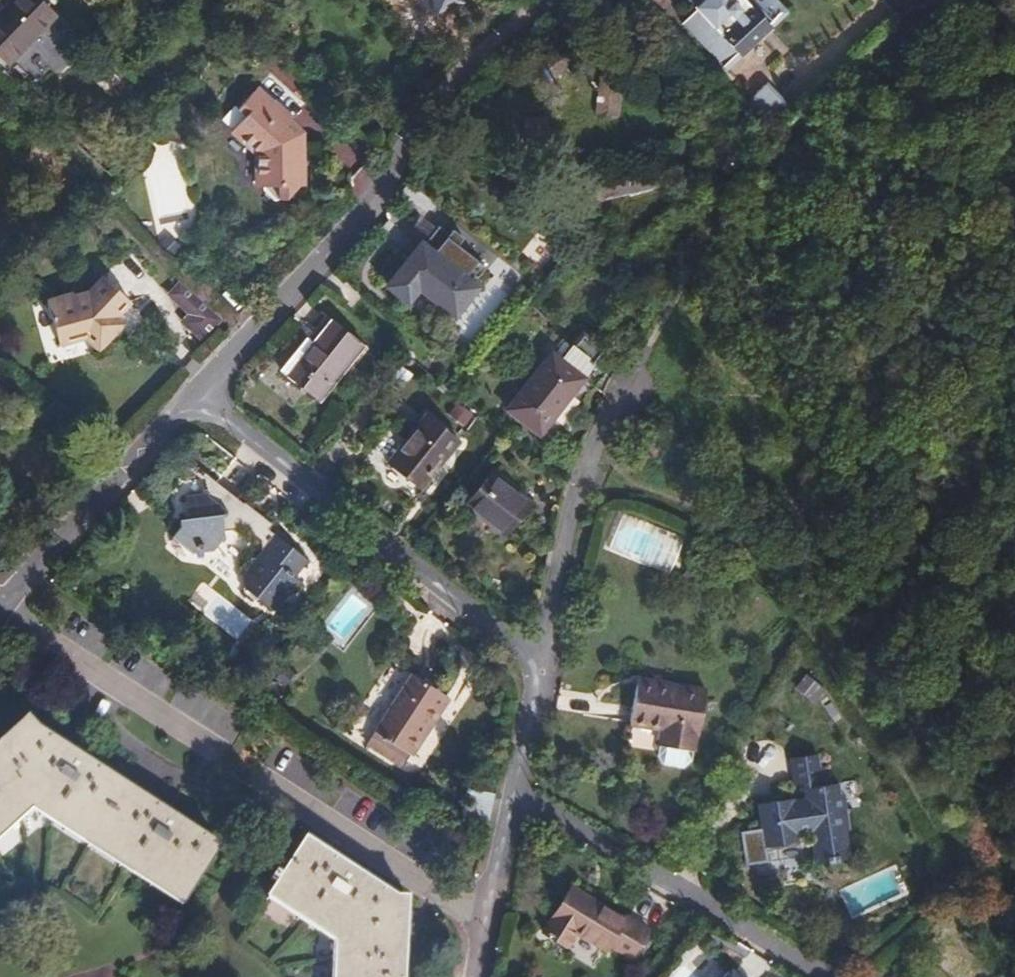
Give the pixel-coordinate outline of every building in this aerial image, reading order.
[(7,64),(53,18),(35,0),(15,0),(0,16),(0,58),(7,64)] [(430,13),(459,3),(458,0),(426,0),(430,13)] [(681,23),(724,66),(738,51),(765,23),(781,7),(774,0),(701,0),(694,7),(695,9),(681,23)] [(598,117),(617,119),(627,23),(609,22),(598,117)] [(542,64),(557,80),(594,45),(579,29),(542,64)] [(765,82),(743,105),(769,131),(792,108),(765,82)] [(289,130),(292,126),(296,121),(276,103),(271,108),(255,94),(240,111),(248,118),(234,133),(258,156),(259,192),(266,192),(266,196),(277,203),(290,203),(301,194),(300,191),(307,190),(305,165),(299,165),(299,158),(304,151),(294,142),(297,139),(289,130)] [(526,125),(529,161),(547,159),(544,124),(526,125)] [(173,148),(140,155),(153,223),(164,221),(167,235),(189,230),(173,148)] [(584,183),(591,206),(675,182),(668,158),(584,183)] [(433,249),(442,235),(427,227),(419,240),(433,249)] [(414,282),(451,311),(471,284),(416,241),(384,282),(403,297),(414,282)] [(84,338),(98,353),(117,333),(110,326),(130,305),(102,277),(87,293),(75,296),(74,292),(45,301),(58,346),(84,338)] [(164,295),(185,315),(178,322),(196,339),(217,317),(178,281),(164,295)] [(490,283),(460,334),(475,343),(505,292),(490,283)] [(280,370),(318,400),(362,343),(324,314),(313,328),(317,332),(310,340),(307,338),(280,370)] [(579,329),(568,343),(570,344),(592,362),(603,348),(579,329)] [(592,362),(570,344),(558,360),(548,352),(505,409),(537,433),(570,390),(592,362)] [(580,398),(603,370),(592,362),(570,390),(580,398)] [(454,404),(448,418),(466,426),(472,412),(454,404)] [(388,461),(422,488),(459,441),(426,414),(388,461)] [(387,434),(373,453),(384,461),(398,442),(387,434)] [(257,593),(272,605),(295,575),(290,572),(305,555),(266,523),(269,518),(259,509),(250,511),(239,501),(241,497),(193,457),(188,458),(201,468),(202,483),(185,485),(186,505),(177,507),(177,514),(168,525),(185,540),(190,536),(193,539),(201,539),(204,534),(208,537),(217,527),(220,529),(219,522),(244,521),(259,533),(260,545),(255,551),(248,551),(249,559),(239,571),(241,585),(252,594),(257,593)] [(467,505),(504,534),(529,501),(492,472),(467,505)] [(374,730),(407,751),(412,755),(426,735),(420,731),(445,694),(397,662),(382,682),(400,692),(374,730)] [(812,704),(826,691),(809,672),(794,685),(812,704)] [(674,692),(637,686),(632,726),(662,731),(659,747),(660,747),(658,757),(663,765),(683,768),(690,762),(692,752),(695,736),(699,737),(707,691),(674,687),(674,692)] [(30,800),(185,899),(218,846),(35,728),(30,721),(0,749),(0,826),(30,800)] [(398,764),(407,751),(374,730),(366,743),(398,764)] [(825,862),(825,865),(839,863),(839,860),(848,859),(844,831),(854,829),(850,809),(845,810),(842,795),(838,796),(835,781),(828,782),(826,770),(820,771),(817,753),(789,757),(793,785),(803,784),(805,802),(793,804),(792,798),(757,804),(763,847),(798,843),(797,837),(810,834),(814,864),(825,862)] [(404,961),(399,961),(402,897),(393,896),(305,840),(271,894),(343,939),(341,976),(404,976),(404,961)] [(850,916),(908,896),(898,868),(840,888),(850,916)] [(618,957),(643,967),(655,938),(630,928),(629,930),(569,903),(548,954),(573,964),(580,948),(616,962),(618,957)] [(737,968),(728,976),(746,976),(737,968)]
